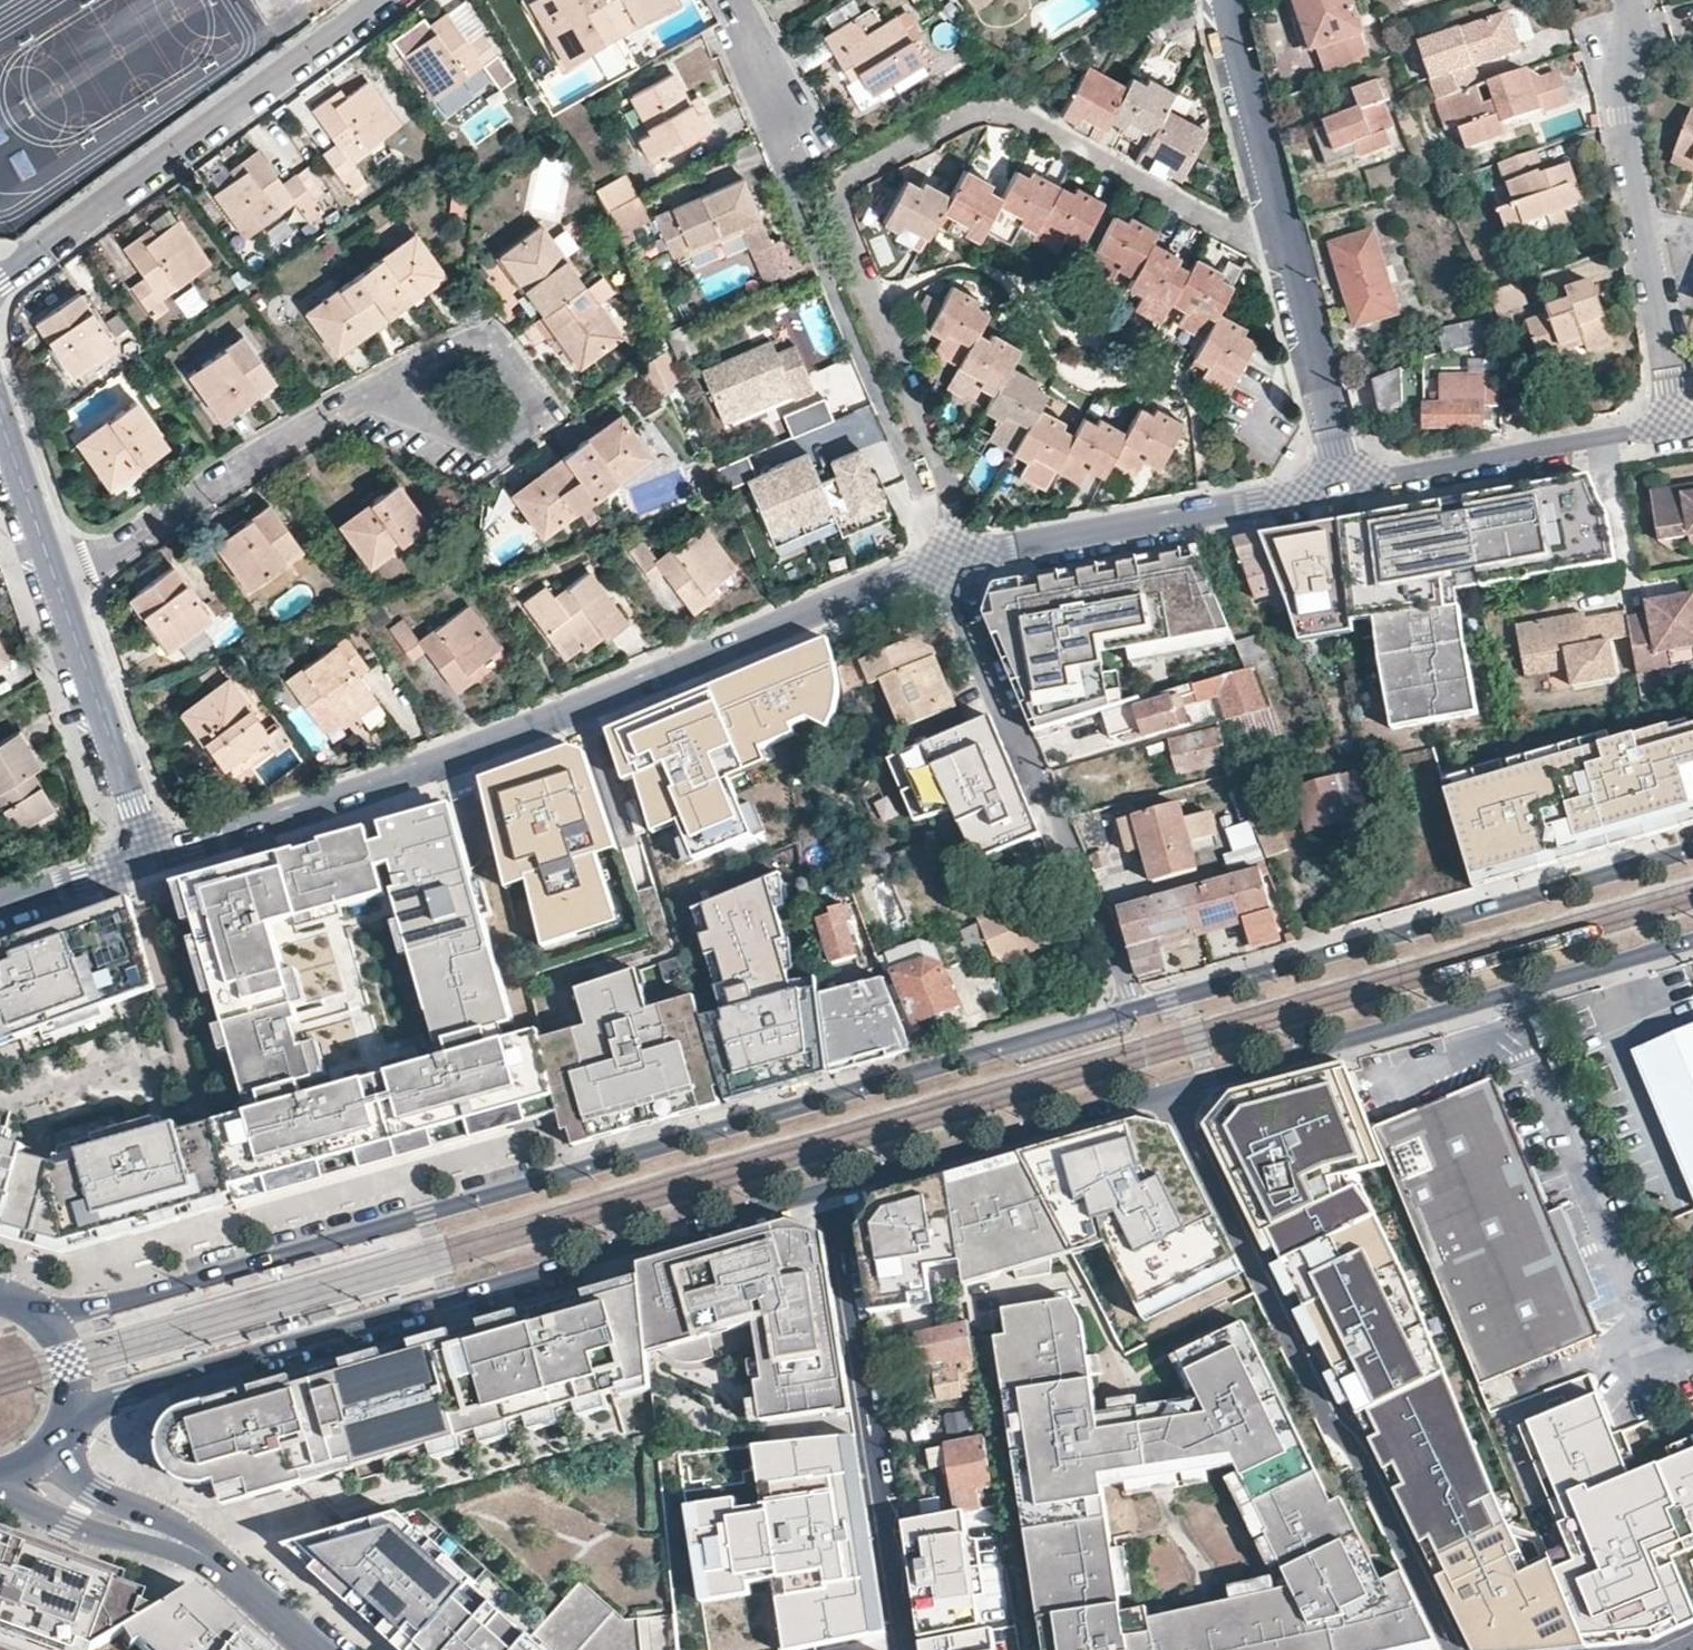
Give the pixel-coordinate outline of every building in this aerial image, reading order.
[(618,32),(600,0),(529,0),(528,0),(552,42),(565,63),(618,32)] [(672,2),(670,0),(600,0),(618,32),(672,2)] [(1285,1),(1301,53),(1312,49),(1297,6),(1299,6),(1297,0),(1288,0),(1285,1)] [(1360,32),(1349,0),(1297,0),(1299,6),(1297,6),(1312,49),(1360,32)] [(1144,12),(1149,31),(1195,21),(1190,1),(1144,12)] [(913,24),(906,11),(864,35),(856,19),(824,36),(835,55),(843,68),(853,63),(859,74),(868,90),(921,61),(902,30),(913,24)] [(482,33),(469,42),(446,12),(428,25),(434,33),(422,42),(402,56),(433,100),(481,66),(488,75),(504,64),(482,33)] [(1508,53),(1519,49),(1508,13),(1495,16),(1508,53)] [(1508,53),(1495,16),(1418,43),(1438,100),(1448,97),(1480,86),(1473,65),(1508,53)] [(416,33),(422,42),(434,33),(428,25),(416,33)] [(1371,63),(1360,32),(1312,49),(1323,81),(1371,63)] [(853,63),(843,68),(849,79),(859,74),(853,63)] [(1466,149),(1509,134),(1505,123),(1541,110),(1531,81),(1527,68),(1480,86),(1448,97),(1458,126),(1466,149)] [(1100,134),(1109,119),(1126,86),(1100,72),(1097,78),(1083,70),(1060,112),(1073,120),(1070,126),(1085,136),(1089,129),(1100,134)] [(1568,100),(1558,72),(1531,81),(1541,110),(1568,100)] [(671,73),(630,96),(648,131),(637,137),(649,160),(659,156),(707,129),(699,114),(697,110),(693,112),(687,101),(671,73)] [(1140,131),(1149,135),(1166,108),(1174,92),(1148,77),(1144,85),(1131,77),(1126,86),(1109,119),(1121,125),(1118,131),(1135,141),(1140,131)] [(1337,152),(1355,145),(1359,157),(1399,142),(1376,81),(1354,90),(1361,111),(1326,125),(1327,127),(1337,152)] [(363,180),(349,160),(398,126),(367,82),(346,98),(336,105),(330,98),(312,112),(335,145),(322,155),(348,191),(363,180)] [(346,98),(340,90),(330,98),(336,105),(346,98)] [(693,112),(697,110),(699,114),(706,111),(697,95),(687,101),(693,112)] [(1438,100),(1435,102),(1445,130),(1458,126),(1448,97),(1438,100)] [(1192,122),(1166,108),(1149,135),(1143,146),(1139,154),(1149,160),(1145,168),(1162,177),(1166,170),(1179,177),(1202,135),(1189,128),(1192,122)] [(1674,154),(1692,161),(1692,111),(1691,111),(1674,154)] [(1359,157),(1355,145),(1337,152),(1327,127),(1315,132),(1329,168),(1359,157)] [(1096,142),(1100,134),(1089,129),(1085,136),(1096,142)] [(1149,135),(1140,131),(1135,141),(1143,146),(1149,135)] [(1507,177),(1516,204),(1498,210),(1504,230),(1523,224),(1529,241),(1553,232),(1547,216),(1562,211),(1576,205),(1564,167),(1540,174),(1533,150),(1502,161),(1507,177)] [(240,164),(246,171),(235,179),(214,195),(245,237),(292,202),(307,221),(322,210),(296,174),(283,184),(258,151),(240,164)] [(1139,154),(1134,162),(1145,168),(1149,160),(1139,154)] [(1670,162),(1692,171),(1692,161),(1674,154),(1670,162)] [(649,160),(653,167),(663,163),(659,156),(649,160)] [(246,171),(240,164),(229,171),(235,179),(246,171)] [(1576,205),(1584,202),(1571,164),(1564,167),(1576,205)] [(964,169),(949,195),(938,215),(949,221),(945,229),(960,238),(963,232),(977,240),(984,229),(986,223),(999,197),(987,190),(990,182),(964,169)] [(986,223),(1012,236),(1019,222),(1035,230),(1060,185),(1032,171),(1028,177),(1014,170),(999,197),(986,223)] [(635,194),(624,174),(596,189),(608,209),(635,195),(635,194)] [(739,218),(760,211),(745,175),(652,212),(669,254),(687,247),(684,238),(739,218)] [(924,241),(933,224),(938,215),(949,195),(922,180),(919,186),(904,179),(882,221),(895,229),(893,234),(909,244),(914,235),(924,241)] [(1072,191),(1060,185),(1035,230),(1032,237),(1056,250),(1065,237),(1078,245),(1102,200),(1075,186),(1072,191)] [(649,219),(635,195),(608,209),(619,235),(649,219)] [(150,225),(157,235),(176,222),(168,211),(150,225)] [(772,242),(764,223),(760,211),(739,218),(684,238),(687,247),(669,254),(670,259),(671,265),(674,259),(676,256),(678,255),(694,250),(691,242),(741,223),(744,231),(753,250),(764,245),(772,242)] [(1553,232),(1568,228),(1562,211),(1547,216),(1553,232)] [(945,229),(949,221),(938,215),(933,224),(945,229)] [(1124,221),(1112,215),(1084,266),(1111,281),(1118,268),(1132,276),(1150,241),(1156,230),(1127,216),(1124,221)] [(168,308),(161,299),(210,263),(179,220),(176,222),(157,235),(147,244),(141,236),(123,249),(145,278),(131,288),(154,318),(168,308)] [(744,231),(741,223),(691,242),(694,250),(744,231)] [(986,223),(984,229),(1009,242),(1012,236),(986,223)] [(1504,230),(1510,248),(1529,241),(1523,224),(1504,230)] [(540,225),(504,251),(521,276),(516,280),(540,313),(583,283),(540,225)] [(1345,239),(1330,244),(1354,326),(1396,315),(1372,231),(1345,239)] [(388,316),(418,294),(416,290),(441,272),(415,235),(358,275),(388,316)] [(920,250),(924,241),(914,235),(909,244),(920,250)] [(790,257),(782,238),(772,242),(764,245),(775,275),(793,268),(790,257)] [(1127,286),(1142,295),(1135,308),(1159,321),(1171,301),(1187,269),(1177,263),(1179,257),(1150,241),(1132,276),(1127,286)] [(504,251),(499,255),(516,280),(521,276),(504,251)] [(801,265),(797,254),(790,257),(793,268),(801,265)] [(1171,301),(1184,308),(1176,322),(1203,337),(1216,311),(1230,286),(1218,280),(1222,272),(1194,258),(1187,269),(1171,301)] [(416,290),(418,294),(443,276),(441,272),(416,290)] [(1222,272),(1218,280),(1230,286),(1234,278),(1222,272)] [(668,282),(664,274),(654,279),(657,286),(668,282)] [(388,316),(358,275),(305,312),(331,349),(352,334),(355,338),(388,316)] [(1563,351),(1560,344),(1581,337),(1584,344),(1586,352),(1613,342),(1591,280),(1564,290),(1568,300),(1546,308),(1547,315),(1524,323),(1537,359),(1563,351)] [(1487,293),(1497,312),(1527,303),(1520,282),(1487,293)] [(540,313),(563,345),(568,342),(583,361),(619,335),(583,283),(540,313)] [(932,320),(927,329),(941,336),(933,351),(957,364),(974,332),(986,311),(975,305),(978,299),(951,285),(941,303),(926,295),(917,312),(932,320)] [(35,322),(54,349),(63,344),(80,369),(114,347),(79,293),(35,322)] [(1193,355),(1207,363),(1200,378),(1225,392),(1230,382),(1253,339),(1241,333),(1244,326),(1216,311),(1203,337),(1193,355)] [(1438,329),(1442,351),(1487,343),(1484,332),(1481,320),(1438,329)] [(686,323),(663,332),(675,360),(686,356),(682,345),(693,340),(686,323)] [(1484,332),(1487,343),(1509,338),(1503,327),(1484,332)] [(972,399),(979,386),(993,393),(1008,365),(1017,347),(990,333),(987,339),(974,332),(957,364),(946,385),(972,399)] [(355,338),(352,334),(331,349),(334,354),(355,338)] [(217,414),(238,401),(242,406),(276,381),(243,336),(189,374),(217,414)] [(1560,344),(1563,351),(1584,344),(1581,337),(1560,344)] [(749,401),(752,403),(788,387),(792,395),(794,398),(814,390),(794,345),(775,352),(769,339),(700,369),(719,414),(749,401)] [(577,365),(583,361),(568,342),(563,345),(577,365)] [(63,344),(54,349),(71,375),(80,369),(63,344)] [(1565,359),(1563,351),(1537,359),(1539,368),(1565,359)] [(651,392),(679,384),(671,354),(643,361),(651,392)] [(1425,428),(1482,427),(1482,407),(1496,407),(1495,364),(1476,365),(1475,376),(1441,376),(1440,393),(1432,394),(1432,406),(1425,407),(1425,428)] [(985,410),(998,417),(990,432),(1016,446),(1037,407),(1045,392),(1033,386),(1036,379),(1008,365),(993,393),(985,410)] [(1404,401),(1404,367),(1373,380),(1379,404),(1386,408),(1404,401)] [(719,414),(724,423),(792,395),(788,387),(752,403),(749,401),(719,414)] [(791,435),(832,418),(822,395),(781,412),(791,435)] [(104,481),(129,464),(133,471),(168,447),(136,401),(78,441),(104,481)] [(242,406),(238,401),(217,414),(222,420),(242,406)] [(1013,452),(1027,459),(1020,473),(1045,487),(1054,470),(1073,434),(1059,427),(1062,421),(1037,407),(1016,446),(1013,452)] [(1135,473),(1143,459),(1158,466),(1181,423),(1154,408),(1151,413),(1140,407),(1127,431),(1111,460),(1135,473)] [(595,432),(598,437),(622,419),(619,415),(595,432)] [(1079,483),(1087,468),(1102,476),(1111,460),(1127,431),(1100,416),(1096,423),(1082,417),(1073,434),(1054,470),(1079,483)] [(650,457),(622,419),(598,437),(595,432),(563,455),(593,497),(650,457)] [(837,475),(820,482),(835,518),(842,533),(887,514),(858,447),(830,459),(837,475)] [(755,475),(746,454),(716,467),(725,487),(746,478),(774,544),(835,518),(820,482),(807,452),(755,475)] [(563,455),(530,479),(534,484),(514,498),(540,535),(593,497),(563,455)] [(710,458),(702,462),(706,473),(714,470),(710,458)] [(104,481),(108,488),(133,471),(129,464),(104,481)] [(714,470),(706,473),(710,484),(719,481),(714,470)] [(1404,524),(1360,533),(1357,518),(1339,521),(1340,522),(1350,607),(1386,602),(1388,616),(1374,618),(1376,639),(1390,637),(1392,655),(1379,658),(1392,731),(1479,715),(1464,636),(1461,608),(1447,610),(1443,576),(1479,569),(1483,587),(1615,562),(1606,512),(1598,501),(1593,490),(1589,475),(1564,480),(1567,494),(1503,506),(1500,491),(1463,498),(1465,508),(1442,512),(1440,502),(1401,510),(1404,524)] [(534,484),(530,479),(510,493),(514,498),(534,484)] [(1503,506),(1567,494),(1564,480),(1500,491),(1503,506)] [(396,482),(362,506),(366,511),(342,529),(369,566),(426,524),(396,482)] [(1649,491),(1657,540),(1687,535),(1692,535),(1692,484),(1649,491)] [(1465,508),(1463,498),(1440,502),(1442,512),(1465,508)] [(269,504),(236,528),(239,533),(218,548),(247,589),(301,550),(269,504)] [(338,525),(342,529),(366,511),(362,506),(338,525)] [(1404,524),(1401,510),(1357,518),(1360,533),(1404,524)] [(1340,530),(1340,522),(1304,528),(1306,537),(1340,530)] [(845,533),(852,552),(875,544),(868,525),(845,533)] [(736,568),(702,526),(655,561),(642,543),(628,554),(648,580),(660,572),(691,612),(709,600),(704,593),(736,568)] [(239,533),(236,528),(214,543),(218,548),(239,533)] [(1298,538),(1296,530),(1261,536),(1264,544),(1298,538)] [(1350,607),(1340,530),(1306,537),(1298,538),(1264,544),(1288,607),(1296,632),(1352,622),(1352,621),(1350,607)] [(1274,612),(1288,607),(1264,544),(1261,536),(1260,533),(1232,538),(1255,596),(1267,593),(1274,612)] [(1202,562),(1215,558),(1210,542),(1196,546),(1197,548),(1202,562)] [(1228,627),(1202,562),(1197,548),(1180,551),(1181,559),(1066,580),(1065,572),(1047,575),(1048,583),(1041,585),(1044,601),(992,610),(988,611),(991,625),(994,624),(1011,621),(1025,694),(1033,692),(1035,706),(1024,710),(1026,715),(1033,730),(1106,708),(1109,707),(1097,645),(1125,640),(1126,646),(1162,639),(1190,634),(1228,627)] [(1066,580),(1181,559),(1180,551),(1065,572),(1066,580)] [(129,597),(152,630),(157,627),(172,647),(211,619),(172,565),(129,597)] [(1483,587),(1479,569),(1443,576),(1447,610),(1461,608),(1459,591),(1483,587)] [(521,602),(558,650),(594,625),(601,635),(605,639),(626,623),(587,571),(553,596),(544,585),(521,602)] [(1044,601),(1041,585),(1039,573),(1009,579),(1012,589),(992,593),(987,606),(988,611),(992,610),(1044,601)] [(1646,602),(1644,602),(1646,613),(1624,617),(1628,638),(1633,672),(1669,666),(1666,649),(1691,645),(1692,645),(1692,594),(1646,602)] [(1564,603),(1568,611),(1576,606),(1573,598),(1564,603)] [(1388,616),(1386,602),(1350,607),(1352,621),(1374,618),(1388,616)] [(498,648),(467,605),(420,640),(403,619),(389,629),(410,658),(423,649),(455,690),(472,678),(467,671),(498,648)] [(1606,642),(1628,638),(1624,617),(1623,611),(1583,618),(1582,612),(1514,624),(1523,675),(1564,668),(1567,686),(1613,679),(1606,642)] [(1025,694),(1011,621),(994,624),(991,625),(989,625),(1024,710),(1035,706),(1033,692),(1025,694)] [(1299,640),(1353,630),(1352,622),(1296,632),(1299,640)] [(558,650),(563,658),(579,646),(581,649),(601,635),(594,625),(558,650)] [(157,627),(152,630),(167,650),(172,647),(157,627)] [(1233,639),(1228,627),(1190,634),(1192,646),(1233,639)] [(1258,633),(1234,642),(1244,668),(1251,665),(1268,660),(1258,633)] [(1192,646),(1190,634),(1162,639),(1164,651),(1192,646)] [(359,715),(377,701),(357,673),(368,665),(345,635),(284,681),(320,730),(337,719),(353,707),(359,715)] [(1392,655),(1390,637),(1376,639),(1379,658),(1392,655)] [(1164,651),(1162,639),(1126,646),(1128,657),(1164,651)] [(871,683),(881,679),(902,727),(955,705),(933,648),(911,640),(862,660),(860,657),(838,666),(840,680),(841,693),(844,692),(869,682),(871,683)] [(8,658),(0,644),(0,663),(8,658)] [(1691,645),(1666,649),(1669,666),(1692,662),(1692,655),(1691,645)] [(831,649),(616,732),(654,844),(698,836),(710,865),(765,841),(750,787),(784,756),(809,735),(823,729),(838,731),(841,713),(841,693),(840,680),(838,666),(831,649)] [(1185,722),(1177,697),(1192,692),(1195,701),(1216,694),(1224,720),(1264,707),(1251,665),(1244,668),(1109,707),(1106,708),(1115,734),(1142,726),(1144,735),(1185,722)] [(186,707),(203,730),(198,733),(221,766),(262,736),(268,732),(228,677),(186,707)] [(1217,722),(1219,728),(1169,739),(1177,772),(1227,760),(1222,736),(1245,730),(1249,741),(1283,731),(1272,705),(1264,707),(1224,720),(1217,722)] [(198,733),(203,730),(186,707),(181,710),(194,729),(198,733)] [(359,715),(353,707),(337,719),(342,726),(359,715)] [(268,732),(262,736),(273,751),(287,741),(276,726),(268,732)] [(54,808),(33,771),(41,766),(19,731),(0,743),(0,804),(17,831),(54,808)] [(1455,796),(1478,883),(1692,822),(1692,732),(1455,796)] [(1163,744),(1147,747),(1150,767),(1167,763),(1163,744)] [(892,788),(908,823),(952,805),(970,844),(998,831),(965,757),(920,776),(909,750),(887,760),(876,772),(885,791),(892,788)] [(599,755),(488,789),(520,895),(542,889),(561,953),(632,932),(609,858),(629,852),(599,755)] [(1369,767),(1357,771),(1364,796),(1376,793),(1369,767)] [(1364,796),(1357,771),(1296,788),(1308,830),(1350,818),(1349,816),(1368,811),(1364,796)] [(1234,784),(1239,797),(1255,790),(1250,778),(1234,784)] [(1258,799),(1255,790),(1239,797),(1242,805),(1258,799)] [(1258,799),(1242,805),(1248,823),(1256,844),(1258,845),(1267,842),(1260,821),(1266,819),(1258,799)] [(1196,869),(1191,852),(1189,841),(1214,834),(1209,811),(1182,818),(1177,802),(1134,815),(1143,846),(1153,881),(1196,869)] [(462,843),(451,805),(440,808),(451,846),(462,843)] [(467,902),(464,890),(474,886),(462,843),(451,846),(440,808),(379,826),(383,839),(398,890),(402,904),(396,906),(412,959),(422,956),(425,967),(415,970),(427,1014),(437,1011),(446,1041),(436,1044),(441,1060),(427,1064),(384,1076),(406,1153),(558,1109),(556,1101),(545,1053),(542,1040),(541,1033),(518,1040),(491,1048),(487,1032),(514,1024),(493,950),(484,920),(478,898),(467,902)] [(1134,815),(1118,818),(1127,851),(1143,846),(1134,815)] [(1248,823),(1237,827),(1245,847),(1256,844),(1248,823)] [(370,843),(366,830),(348,835),(351,848),(341,850),(337,838),(319,843),(320,846),(259,863),(262,874),(276,925),(293,920),(292,916),(318,908),(320,913),(338,907),(368,899),(384,894),(370,843)] [(1189,841),(1191,852),(1218,846),(1214,834),(1189,841)] [(351,848),(348,835),(337,838),(341,850),(351,848)] [(398,890),(383,839),(370,843),(384,894),(398,890)] [(239,1202),(390,1158),(368,1081),(325,1093),(311,1097),(307,1081),(313,1080),(303,1046),(297,1048),(286,1008),(292,1007),(282,973),(272,941),(267,942),(263,929),(248,877),(246,867),(182,885),(192,921),(197,938),(204,963),(210,982),(213,993),(223,1028),(230,1053),(243,1099),(257,1095),(261,1110),(247,1114),(217,1123),(237,1195),(239,1202)] [(1158,938),(1200,927),(1243,915),(1245,923),(1251,942),(1278,934),(1260,870),(1119,909),(1137,974),(1164,966),(1160,946),(1158,938)] [(276,925),(262,874),(248,877),(263,929),(276,925)] [(779,908),(770,879),(707,905),(717,935),(706,939),(727,1011),(708,1016),(728,1085),(733,1101),(766,1091),(763,1079),(828,1061),(820,993),(819,989),(795,993),(791,980),(788,970),(780,941),(788,940),(779,908)] [(192,921),(182,885),(171,888),(181,923),(192,921)] [(489,918),(480,885),(474,886),(464,890),(467,902),(478,898),(484,920),(489,918)] [(1036,893),(1017,901),(993,912),(990,905),(974,912),(978,922),(987,942),(997,965),(1027,952),(1056,939),(1036,893)] [(990,905),(993,912),(1017,901),(1014,896),(990,905)] [(156,986),(133,898),(91,913),(95,924),(57,938),(20,951),(17,946),(4,951),(2,946),(0,947),(0,1044),(156,986)] [(341,917),(371,908),(368,899),(338,907),(341,917)] [(832,962),(855,955),(845,922),(850,920),(845,903),(828,908),(829,914),(819,917),(832,962)] [(322,922),(320,913),(318,908),(292,916),(293,920),(295,930),(322,922)] [(57,938),(95,924),(91,913),(54,927),(57,938)] [(1200,927),(1202,935),(1245,923),(1243,915),(1200,927)] [(987,942),(978,922),(960,929),(969,950),(987,942)] [(20,951),(57,938),(54,927),(2,946),(4,951),(17,946),(20,951)] [(1202,935),(1200,927),(1158,938),(1160,946),(1202,935)] [(204,963),(197,938),(187,941),(194,967),(204,963)] [(997,965),(1001,975),(1030,962),(1027,952),(997,965)] [(695,973),(689,953),(664,961),(670,980),(695,973)] [(425,967),(422,956),(412,959),(415,970),(425,967)] [(926,1047),(919,1022),(932,1017),(935,1024),(963,1012),(943,964),(925,957),(884,974),(907,1029),(915,1049),(926,1047)] [(210,982),(204,963),(194,967),(199,985),(210,982)] [(651,984),(647,966),(635,970),(640,987),(648,985),(651,984)] [(708,1016),(705,1006),(691,1010),(688,998),(665,1005),(667,1013),(657,1016),(654,1007),(648,985),(640,987),(635,970),(578,989),(589,1027),(593,1039),(581,1042),(577,1030),(555,1036),(559,1049),(545,1053),(556,1101),(558,1109),(560,1115),(564,1132),(568,1131),(573,1147),(729,1102),(724,1086),(728,1085),(708,1016)] [(300,1005),(290,971),(282,973),(292,1007),(300,1005)] [(907,1029),(884,974),(820,993),(828,1061),(830,1073),(830,1074),(915,1049),(907,1029)] [(705,1006),(701,994),(688,998),(691,1010),(705,1006)] [(667,1013),(665,1005),(654,1007),(657,1016),(667,1013)] [(446,1041),(437,1011),(427,1014),(436,1044),(446,1041)] [(1017,1020),(1014,1012),(1006,1014),(1008,1023),(1017,1020)] [(518,1040),(514,1024),(487,1032),(491,1048),(518,1040)] [(593,1039),(589,1027),(577,1030),(581,1042),(593,1039)] [(1668,1133),(1679,1158),(1692,1190),(1692,1027),(1633,1052),(1640,1067),(1659,1111),(1668,1133)] [(230,1053),(223,1028),(212,1031),(219,1056),(230,1053)] [(559,1049),(555,1036),(542,1040),(545,1053),(559,1049)] [(325,1093),(311,1044),(303,1046),(313,1080),(307,1081),(311,1097),(325,1093)] [(441,1060),(436,1044),(423,1048),(427,1064),(441,1060)] [(1587,1647),(1586,1646),(1582,1636),(1555,1570),(1551,1559),(1530,1569),(1500,1507),(1478,1449),(1467,1454),(1444,1394),(1453,1390),(1440,1356),(1430,1361),(1418,1330),(1427,1325),(1414,1291),(1405,1296),(1352,1189),(1341,1167),(1383,1156),(1346,1063),(1281,1081),(1245,1093),(1219,1128),(1278,1248),(1285,1262),(1299,1291),(1307,1308),(1324,1342),(1338,1371),(1352,1399),(1359,1415),(1369,1410),(1381,1434),(1370,1440),(1384,1470),(1395,1465),(1405,1484),(1394,1490),(1420,1543),(1430,1538),(1440,1557),(1429,1562),(1470,1646),(1495,1644),(1498,1649),(1558,1649),(1587,1647)] [(406,1153),(384,1076),(368,1081),(390,1158),(406,1153)] [(1403,1186),(1434,1260),(1454,1306),(1480,1369),(1485,1381),(1554,1352),(1597,1333),(1585,1304),(1558,1238),(1542,1202),(1531,1176),(1512,1131),(1491,1079),(1440,1100),(1378,1125),(1403,1186)] [(1266,1253),(1278,1248),(1219,1128),(1245,1093),(1227,1098),(1205,1127),(1266,1253)] [(261,1110),(257,1095),(243,1099),(247,1114),(261,1110)] [(240,1207),(560,1115),(558,1109),(406,1153),(390,1158),(239,1202),(240,1207)] [(1064,1236),(1127,1355),(1157,1338),(1144,1314),(1236,1268),(1171,1129),(1152,1121),(1022,1154),(1064,1236)] [(66,1243),(233,1196),(237,1195),(217,1123),(212,1124),(185,1132),(182,1123),(131,1138),(128,1127),(64,1145),(61,1154),(5,1138),(8,1127),(0,1125),(0,1225),(66,1243)] [(573,1147),(568,1131),(564,1132),(564,1137),(566,1146),(567,1149),(573,1147)] [(1053,1242),(1013,1166),(951,1184),(962,1261),(965,1286),(992,1282),(990,1266),(1005,1267),(1053,1242)] [(951,1184),(949,1175),(882,1195),(885,1206),(866,1227),(870,1256),(875,1255),(877,1268),(863,1270),(870,1312),(937,1302),(931,1266),(962,1261),(951,1184)] [(1405,1296),(1414,1291),(1362,1184),(1352,1189),(1405,1296)] [(834,1301),(823,1233),(790,1221),(641,1264),(642,1277),(787,1235),(814,1254),(821,1303),(834,1301)] [(821,1303),(814,1254),(787,1235),(673,1268),(678,1284),(644,1294),(649,1344),(659,1342),(708,1332),(754,1322),(763,1381),(755,1382),(759,1402),(762,1422),(838,1410),(835,1391),(848,1389),(847,1387),(844,1366),(832,1368),(829,1346),(841,1344),(841,1342),(828,1344),(825,1322),(837,1320),(834,1301),(821,1303)] [(296,1264),(298,1271),(323,1264),(321,1256),(296,1264)] [(1299,1291),(1285,1262),(1273,1268),(1288,1297),(1299,1291)] [(644,1294),(678,1284),(673,1268),(642,1277),(644,1294)] [(235,1281),(236,1289),(261,1282),(258,1274),(235,1281)] [(651,1370),(649,1344),(644,1294),(642,1277),(253,1388),(257,1405),(194,1423),(188,1427),(181,1434),(179,1438),(178,1443),(177,1447),(178,1451),(179,1455),(182,1460),(186,1464),(189,1466),(192,1467),(196,1468),(200,1469),(204,1469),(209,1468),(213,1466),(218,1483),(220,1490),(249,1482),(253,1498),(359,1468),(385,1460),(435,1446),(462,1438),(485,1432),(511,1424),(533,1418),(560,1410),(581,1404),(608,1396),(604,1383),(590,1334),(597,1332),(611,1381),(651,1370)] [(1123,1625),(1121,1611),(1119,1595),(1113,1551),(1103,1483),(1101,1482),(1099,1471),(1122,1468),(1124,1480),(1134,1479),(1152,1476),(1143,1405),(1103,1410),(1100,1396),(1087,1397),(1084,1378),(1098,1376),(1098,1373),(1095,1355),(1093,1340),(1074,1304),(1020,1312),(1023,1338),(1010,1340),(1013,1361),(999,1363),(1007,1415),(1022,1413),(1026,1449),(1013,1452),(1019,1487),(1033,1485),(1044,1562),(1030,1565),(1036,1600),(1050,1598),(1054,1632),(1041,1633),(1044,1649),(1206,1649),(1206,1647),(1194,1609),(1150,1619),(1123,1625)] [(1324,1342),(1307,1308),(1296,1313),(1312,1347),(1324,1342)] [(338,1318),(336,1310),(312,1317),(314,1325),(338,1318)] [(1023,1338),(1020,1312),(1006,1314),(1010,1340),(1023,1338)] [(841,1342),(837,1320),(825,1322),(828,1344),(841,1342)] [(977,1372),(970,1321),(952,1325),(944,1327),(910,1335),(919,1377),(924,1403),(961,1395),(961,1390),(979,1387),(978,1380),(977,1372)] [(1203,1398),(1177,1401),(1160,1403),(1164,1452),(1170,1474),(1177,1474),(1186,1472),(1208,1470),(1213,1469),(1212,1457),(1228,1455),(1234,1467),(1238,1475),(1268,1532),(1265,1534),(1271,1546),(1293,1588),(1234,1601),(1214,1605),(1224,1649),(1410,1649),(1437,1644),(1403,1571),(1382,1581),(1372,1586),(1332,1504),(1289,1415),(1278,1420),(1263,1388),(1274,1383),(1245,1324),(1184,1353),(1193,1372),(1191,1373),(1197,1386),(1203,1398)] [(1440,1356),(1427,1325),(1418,1330),(1430,1361),(1440,1356)] [(250,1334),(252,1342),(277,1335),(274,1327),(250,1334)] [(611,1381),(597,1332),(590,1334),(604,1383),(611,1381)] [(713,1354),(708,1332),(659,1342),(671,1349),(688,1354),(698,1355),(713,1354)] [(1013,1361),(1010,1340),(996,1342),(999,1363),(1013,1361)] [(844,1366),(841,1344),(829,1346),(832,1368),(844,1366)] [(1095,1355),(1098,1373),(1115,1372),(1104,1353),(1095,1355)] [(1193,1372),(1184,1353),(1173,1358),(1183,1377),(1191,1373),(1193,1372)] [(1352,1399),(1338,1371),(1326,1376),(1340,1405),(1352,1399)] [(1100,1396),(1098,1376),(1084,1378),(1087,1397),(1100,1396)] [(1274,1383),(1263,1388),(1278,1420),(1289,1415),(1274,1383)] [(1177,1401),(1203,1398),(1197,1386),(1176,1389),(1177,1401)] [(194,1423),(257,1405),(253,1388),(187,1407),(177,1412),(169,1420),(166,1424),(162,1432),(160,1440),(160,1455),(162,1460),(167,1470),(175,1478),(185,1484),(190,1486),(196,1487),(207,1486),(218,1483),(213,1466),(209,1468),(204,1469),(200,1469),(196,1468),(192,1467),(189,1466),(186,1464),(182,1460),(179,1455),(178,1451),(177,1447),(178,1443),(179,1438),(181,1434),(188,1427),(194,1423)] [(851,1411),(848,1389),(835,1391),(838,1410),(838,1413),(851,1411)] [(1478,1449),(1453,1390),(1444,1394),(1467,1454),(1478,1449)] [(1528,1423),(1569,1521),(1560,1524),(1569,1545),(1575,1561),(1555,1570),(1582,1636),(1652,1628),(1676,1617),(1680,1626),(1692,1620),(1692,1606),(1675,1563),(1663,1568),(1656,1552),(1692,1536),(1692,1450),(1671,1460),(1659,1465),(1663,1475),(1634,1487),(1630,1477),(1624,1462),(1612,1435),(1597,1395),(1528,1423)] [(612,1410),(608,1396),(581,1404),(585,1418),(612,1410)] [(762,1422),(759,1402),(748,1404),(751,1424),(762,1422)] [(1160,1403),(1143,1405),(1152,1476),(1134,1479),(1136,1493),(1179,1488),(1177,1474),(1170,1474),(1164,1452),(1160,1403)] [(563,1424),(560,1410),(533,1418),(537,1431),(563,1424)] [(922,1418),(924,1439),(969,1434),(967,1413),(922,1418)] [(1026,1449),(1022,1413),(1007,1415),(1013,1452),(1026,1449)] [(1569,1521),(1528,1423),(1519,1427),(1560,1524),(1569,1521)] [(515,1437),(511,1424),(485,1432),(488,1445),(515,1437)] [(1612,1435),(1624,1462),(1633,1458),(1622,1431),(1612,1435)] [(760,1446),(763,1469),(758,1470),(764,1507),(738,1511),(736,1500),(699,1506),(702,1532),(692,1533),(695,1552),(706,1551),(714,1602),(751,1596),(749,1584),(775,1580),(791,1578),(794,1597),(779,1599),(784,1632),(789,1631),(793,1649),(804,1649),(875,1635),(875,1630),(866,1574),(876,1572),(871,1539),(867,1512),(856,1513),(850,1475),(861,1474),(855,1435),(760,1446)] [(1671,1460),(1692,1450),(1692,1437),(1666,1448),(1671,1460)] [(466,1451),(462,1438),(435,1446),(439,1459),(466,1451)] [(974,1489),(992,1485),(985,1438),(946,1446),(949,1459),(957,1512),(963,1510),(977,1507),(974,1489)] [(763,1469),(760,1446),(750,1447),(753,1470),(758,1470),(763,1469)] [(1228,1455),(1212,1457),(1213,1469),(1234,1467),(1228,1455)] [(389,1473),(385,1460),(359,1468),(363,1481),(389,1473)] [(1395,1465),(1384,1470),(1394,1490),(1405,1484),(1395,1465)] [(1659,1465),(1630,1477),(1634,1487),(1663,1475),(1659,1465)] [(1124,1480),(1122,1468),(1099,1471),(1101,1482),(1103,1483),(1124,1480)] [(1209,1484),(1208,1470),(1186,1472),(1187,1487),(1209,1484)] [(867,1512),(861,1474),(850,1475),(856,1513),(867,1512)] [(1265,1534),(1268,1532),(1238,1475),(1226,1481),(1256,1539),(1265,1534)] [(225,1506),(253,1498),(249,1482),(220,1490),(225,1506)] [(1030,1565),(1044,1562),(1033,1485),(1019,1487),(1030,1565)] [(1332,1504),(1372,1586),(1382,1581),(1343,1499),(1332,1504)] [(702,1532),(699,1506),(688,1508),(692,1533),(702,1532)] [(957,1512),(903,1522),(908,1560),(918,1559),(923,1594),(913,1596),(919,1637),(980,1625),(976,1595),(973,1595),(965,1541),(968,1541),(963,1510),(957,1512)] [(413,1538),(419,1531),(400,1514),(298,1543),(321,1564),(314,1571),(393,1642),(400,1634),(418,1649),(530,1649),(525,1645),(531,1638),(494,1605),(488,1612),(467,1593),(477,1582),(449,1558),(443,1565),(413,1538)] [(449,1558),(419,1531),(413,1538),(443,1565),(449,1558)] [(1675,1563),(1672,1556),(1692,1547),(1692,1536),(1656,1552),(1663,1568),(1675,1563)] [(0,1538),(0,1553),(110,1592),(115,1580),(0,1538)] [(1430,1538),(1420,1543),(1429,1562),(1440,1557),(1430,1538)] [(321,1564),(298,1543),(287,1546),(314,1571),(321,1564)] [(1551,1559),(1555,1570),(1575,1561),(1569,1545),(1548,1554),(1551,1559)] [(1234,1601),(1293,1588),(1271,1546),(1259,1552),(1271,1578),(1230,1587),(1234,1601)] [(1113,1551),(1119,1595),(1134,1592),(1128,1549),(1113,1551)] [(706,1551),(695,1552),(703,1603),(714,1602),(706,1551)] [(22,1649),(93,1649),(119,1633),(141,1618),(145,1616),(131,1611),(135,1601),(110,1592),(0,1553),(0,1642),(22,1649)] [(918,1559),(908,1560),(913,1596),(923,1594),(918,1559)] [(885,1629),(876,1572),(866,1574),(875,1630),(885,1629)] [(791,1578),(775,1580),(779,1599),(794,1597),(791,1578)] [(498,1601),(477,1582),(467,1593),(488,1612),(494,1605),(498,1601)] [(193,1586),(192,1586),(192,1585),(145,1616),(119,1633),(134,1649),(136,1649),(137,1649),(138,1649),(265,1649),(193,1586)] [(614,1617),(584,1585),(539,1626),(561,1649),(578,1649),(614,1617)] [(1041,1633),(1054,1632),(1050,1598),(1036,1600),(1041,1633)] [(535,1634),(498,1601),(494,1605),(531,1638),(535,1634)] [(1121,1611),(1123,1625),(1150,1619),(1147,1605),(1121,1611)] [(1194,1609),(1206,1647),(1206,1649),(1224,1649),(1214,1605),(1194,1609)] [(1652,1628),(1582,1636),(1586,1646),(1655,1638),(1680,1626),(1676,1617),(1652,1628)] [(784,1632),(779,1632),(782,1649),(793,1649),(789,1631),(784,1632)] [(920,1644),(921,1649),(991,1649),(986,1631),(920,1644)] [(400,1634),(393,1642),(402,1649),(418,1649),(400,1634)] [(535,1634),(531,1638),(525,1645),(530,1649),(553,1649),(535,1634)]
